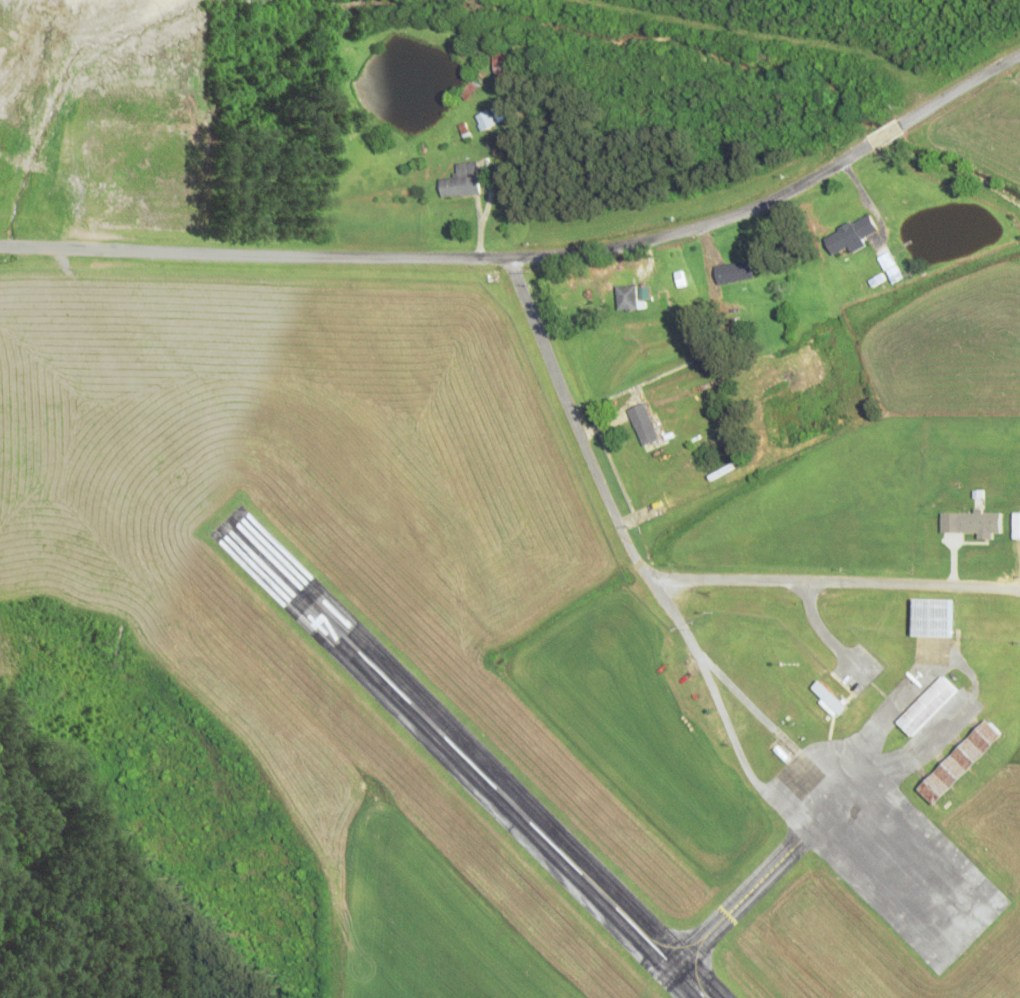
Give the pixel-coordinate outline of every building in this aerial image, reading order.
[(492,54),(496,79),(514,76),(510,51),(492,54)] [(475,117),(482,131),(494,124),(487,111),(475,117)] [(440,180),(441,198),(479,195),(477,162),(455,163),(456,178),(440,180)] [(822,237),(831,257),(848,249),(850,253),(864,247),(860,239),(876,231),(869,215),(822,237)] [(716,285),(753,280),(750,262),(714,267),(716,285)] [(637,287),(616,287),(616,311),(637,311),(637,287)] [(626,412),(643,447),(659,439),(642,404),(626,412)] [(915,599),(952,600),(950,638),(914,637),(915,599)] [(894,722),(941,676),(956,691),(909,738),(894,722)] [(984,722),(1002,740),(933,807),(915,790),(984,722)]
